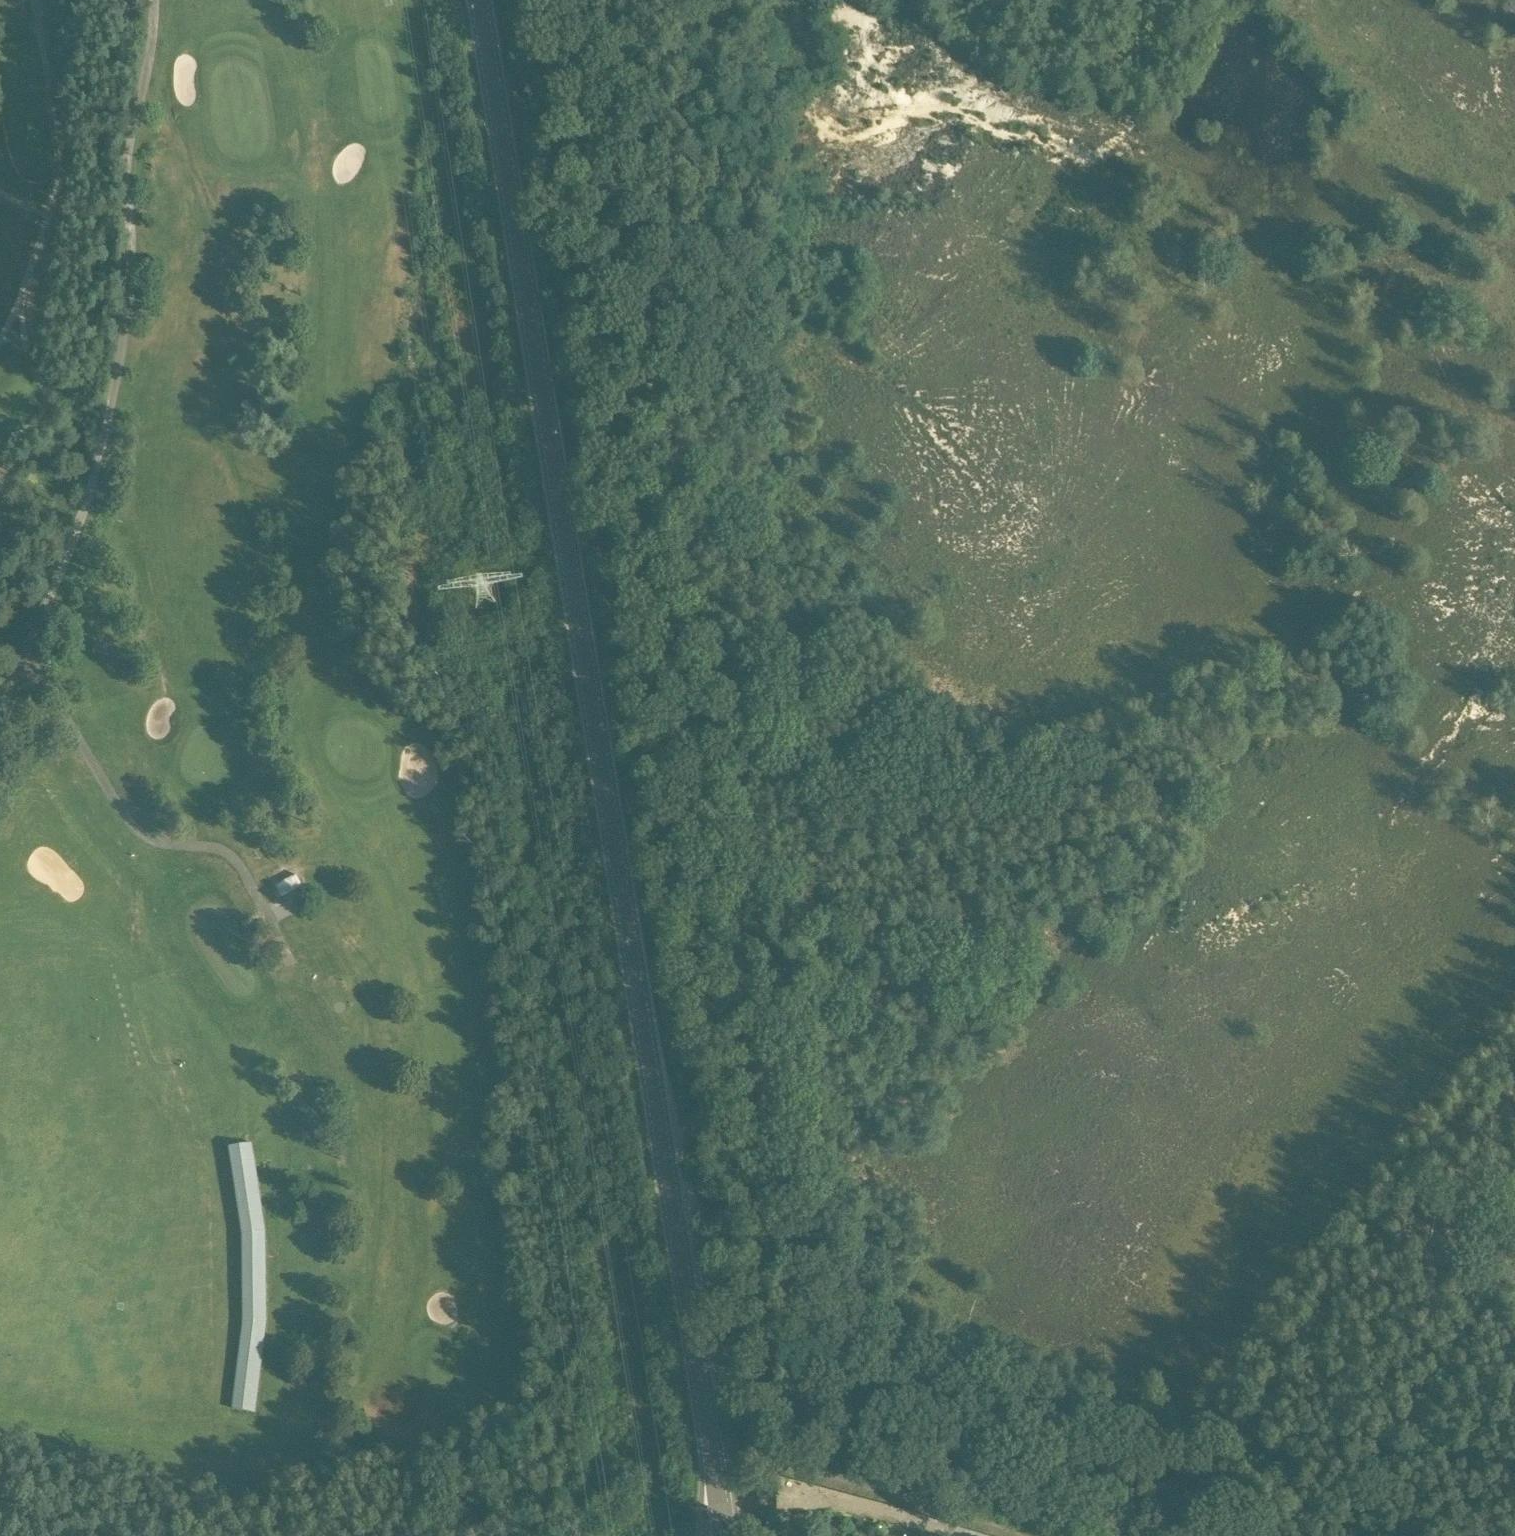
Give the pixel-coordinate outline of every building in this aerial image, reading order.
[(297,876),(276,887),(281,896),(302,885),(297,876)] [(252,1144),(229,1148),(242,1235),(243,1323),(232,1410),(255,1413),(267,1323),(265,1232),(252,1144)]
